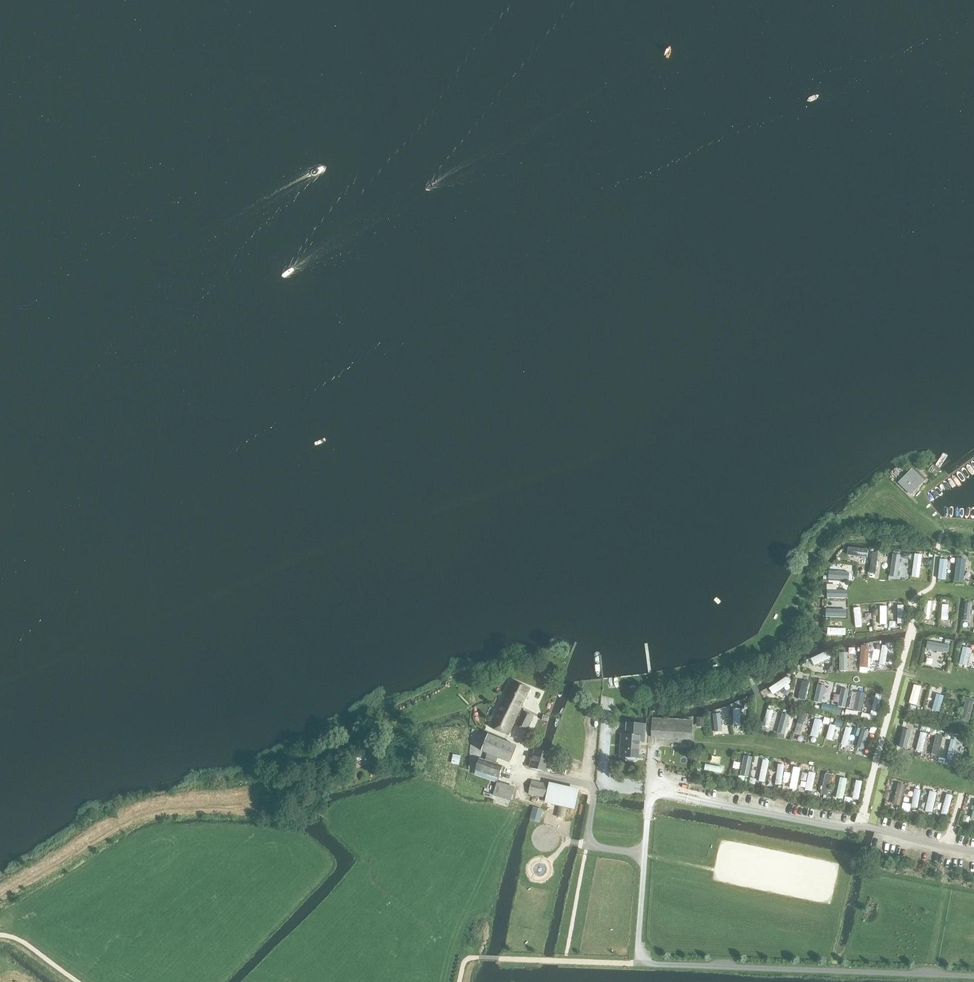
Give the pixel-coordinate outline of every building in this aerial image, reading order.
[(898,483),(911,495),(919,487),(906,475),(898,483)] [(867,556),(868,549),(848,546),(847,554),(867,556)] [(878,552),(872,551),(869,572),(875,573),(878,552)] [(897,576),(901,554),(893,553),(890,575),(897,576)] [(919,577),(922,554),(915,553),(912,576),(919,577)] [(963,581),(966,558),(957,557),(954,580),(963,581)] [(945,578),(947,559),(940,558),(938,578),(945,578)] [(849,572),(829,570),(828,578),(848,579),(849,572)] [(847,597),(847,589),(827,589),(827,597),(847,597)] [(931,600),(924,599),(922,618),(929,619),(931,600)] [(971,602),(965,601),(962,619),(969,620),(971,602)] [(949,604),(942,603),(941,619),(948,619),(949,604)] [(860,606),(854,607),(855,625),(862,624),(860,606)] [(846,617),(847,608),(826,608),(826,616),(846,617)] [(948,651),(949,643),(928,640),(927,648),(948,651)] [(885,665),(888,645),(882,644),(879,664),(885,665)] [(868,667),(869,645),(862,645),(860,666),(868,667)] [(971,648),(963,646),(959,663),(967,665),(971,648)] [(830,657),(827,650),(811,658),(814,665),(830,657)] [(790,683),(786,676),(769,687),(773,694),(790,683)] [(809,681),(802,679),(798,698),(805,700),(809,681)] [(517,726),(525,730),(533,714),(521,709),(530,689),(512,681),(491,727),(509,735),(518,716),(521,717),(517,726)] [(825,685),(819,683),(815,701),(821,703),(825,685)] [(916,704),(922,686),(914,684),(909,702),(916,704)] [(849,689),(841,687),(838,705),(845,707),(849,689)] [(865,693),(857,691),(854,710),(862,711),(865,693)] [(881,694),(876,692),(870,714),(876,716),(881,694)] [(940,711),(944,695),(937,693),(932,709),(940,711)] [(960,719),(969,721),(973,700),(973,698),(966,696),(960,719)] [(591,704),(584,702),(582,713),(594,715),(596,706),(590,705),(591,704)] [(773,710),(767,709),(762,725),(768,727),(773,710)] [(722,730),(720,712),(713,713),(715,730),(722,730)] [(790,714),(782,712),(777,732),(784,734),(790,714)] [(801,733),(806,713),(800,712),(794,731),(801,733)] [(704,717),(697,716),(696,726),(704,726),(704,717)] [(818,736),(822,719),(815,717),(810,735),(818,736)] [(652,718),(651,737),(692,740),(693,720),(661,718),(652,718)] [(838,724),(830,722),(825,739),(833,741),(838,724)] [(627,723),(624,756),(638,758),(639,747),(644,748),(646,724),(627,723)] [(847,745),(852,728),(846,726),(841,743),(847,745)] [(903,728),(899,746),(906,748),(911,729),(903,728)] [(869,731),(862,729),(857,746),(864,748),(869,731)] [(926,733),(920,731),(916,750),(922,751),(926,733)] [(496,763),(498,758),(510,762),(516,745),(488,734),(482,751),(487,753),(485,760),(480,758),(476,770),(498,778),(503,766),(496,763)] [(943,736),(936,734),(931,753),(939,755),(943,736)] [(957,739),(951,738),(946,758),(952,759),(957,739)] [(531,767),(546,772),(551,755),(536,750),(531,767)] [(353,757),(355,762),(367,758),(364,752),(353,757)] [(757,776),(763,755),(757,753),(751,775),(757,776)] [(752,756),(744,754),(740,775),(748,776),(752,756)] [(769,759),(763,758),(759,780),(765,781),(769,759)] [(722,766),(705,763),(704,769),(721,772),(722,766)] [(784,764),(778,763),(775,783),(781,784),(784,764)] [(801,767),(794,766),(790,787),(797,788),(801,767)] [(816,772),(809,771),(805,789),(812,790),(816,772)] [(832,774),(825,772),(821,793),(827,794),(832,774)] [(847,778),(840,776),(836,795),(843,796),(847,778)] [(862,780),(856,779),(852,798),(858,799),(862,780)] [(559,805),(557,812),(565,814),(567,806),(573,808),(577,789),(549,783),(549,784),(532,780),(529,794),(546,798),(545,802),(559,805)] [(515,787),(497,781),(493,795),(511,801),(515,787)] [(905,784),(897,782),(893,803),(901,805),(905,784)] [(918,807),(921,789),(914,788),(911,806),(918,807)] [(933,812),(937,792),(929,790),(925,810),(933,812)] [(947,815),(953,795),(947,793),(941,813),(947,815)]
